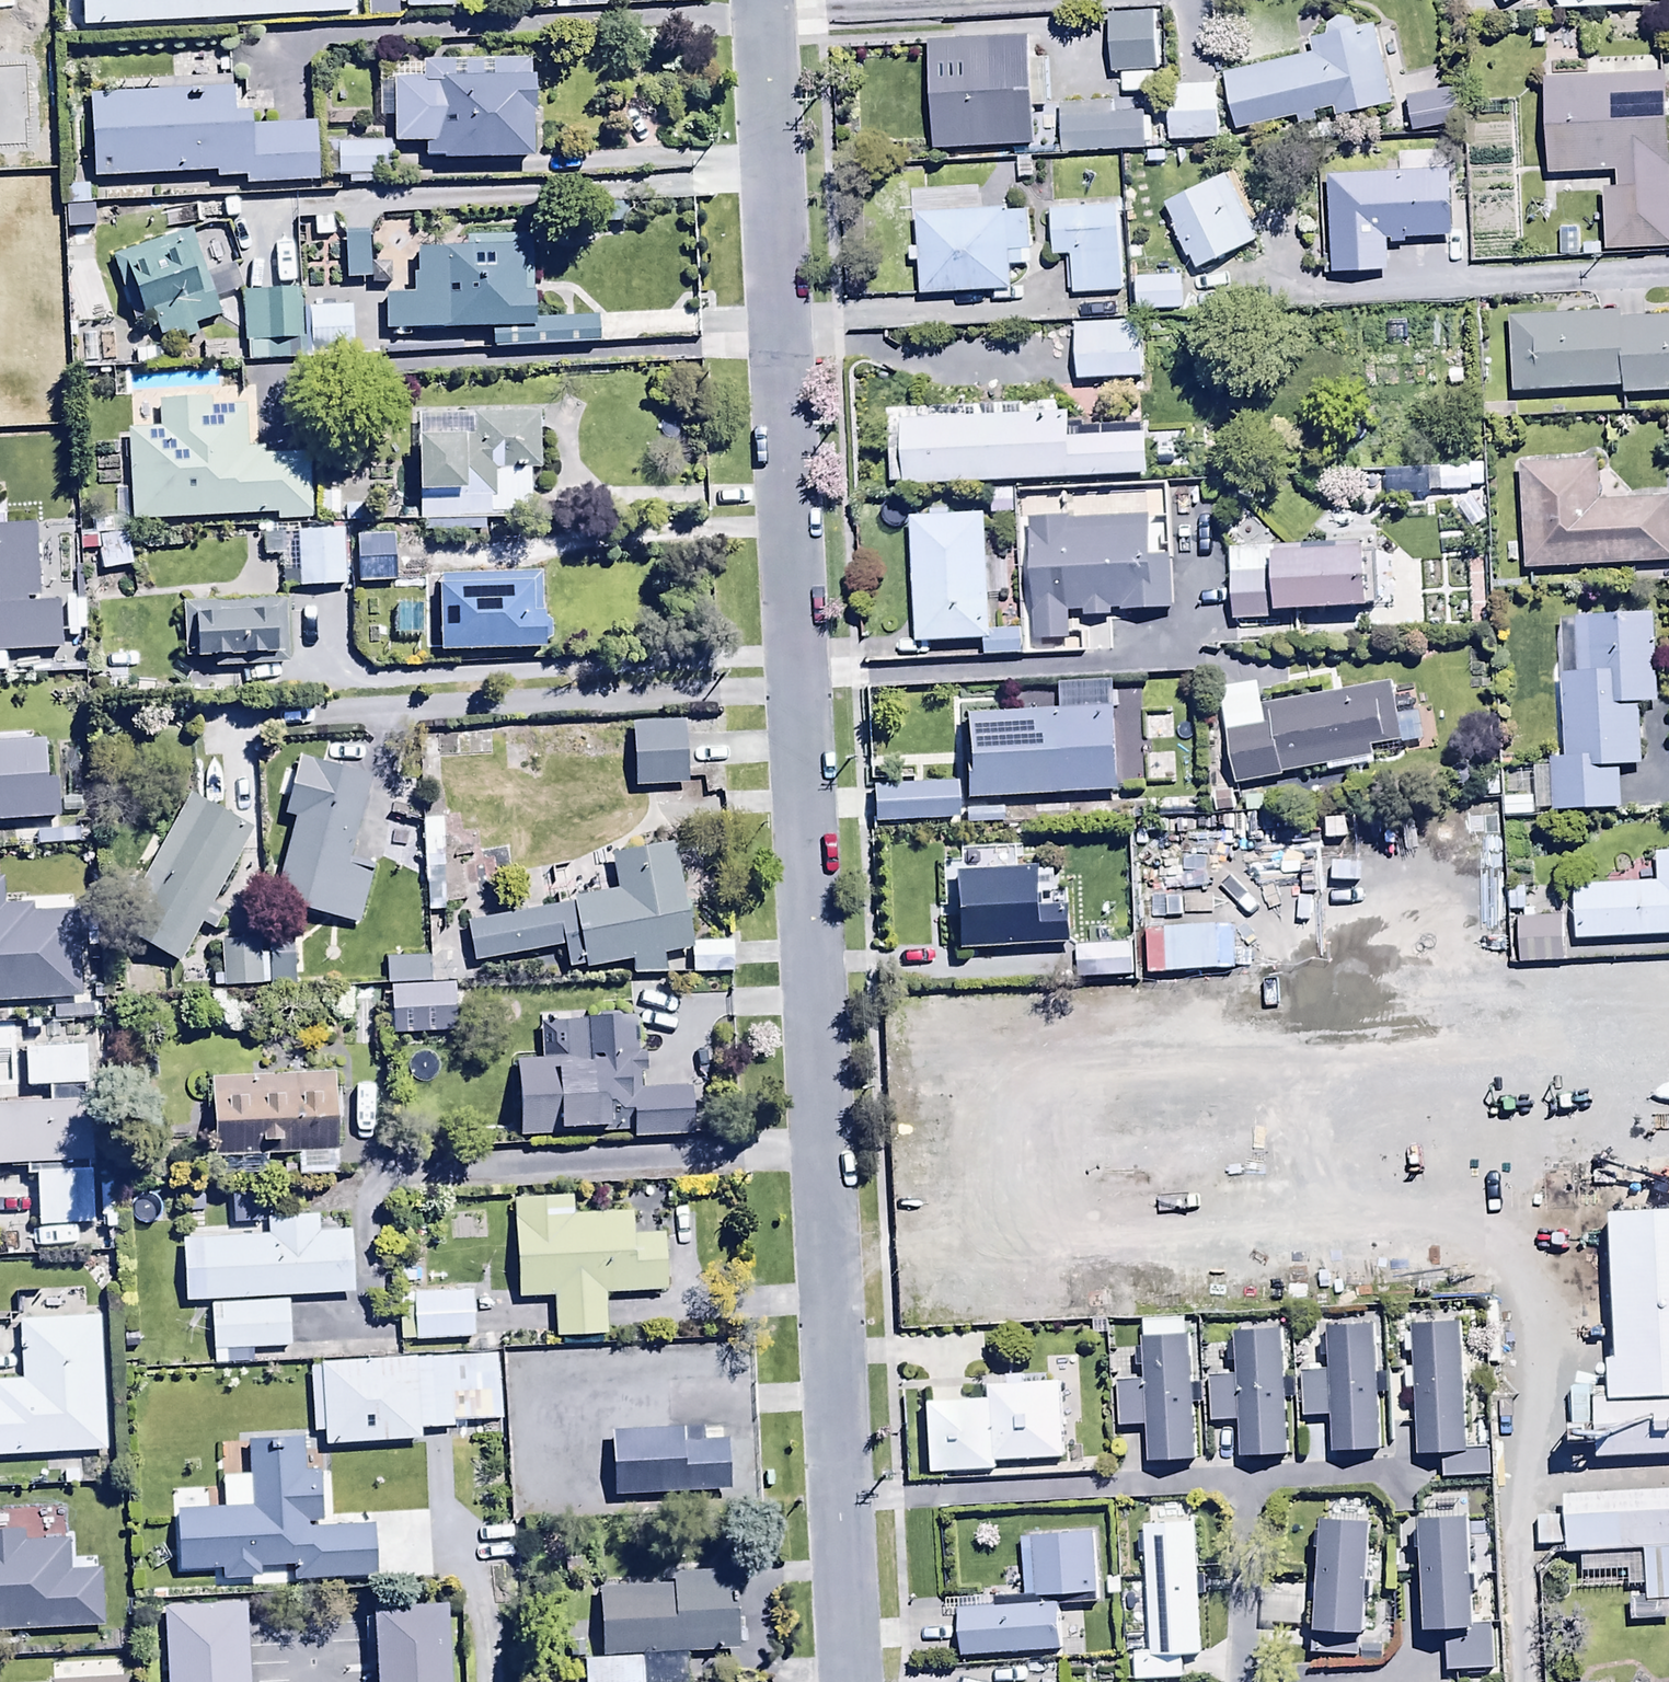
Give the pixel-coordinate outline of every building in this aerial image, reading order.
[(82,29),(305,19),(304,0),(81,0),(82,29)] [(401,11),(451,13),(452,0),(402,0),(401,11)] [(1555,11),(1632,8),(1629,0),(1549,0),(1555,11)] [(1155,14),(1106,15),(1107,76),(1113,76),(1113,98),(1156,97),(1155,14)] [(1311,58),(1222,77),(1233,130),(1330,110),(1333,119),(1392,106),(1375,28),(1356,32),(1351,23),(1343,20),(1329,24),(1325,31),(1324,38),(1308,41),(1311,58)] [(1029,40),(954,43),(959,157),(1034,154),(1029,40)] [(88,96),(91,180),(217,175),(217,182),(244,181),(245,188),(317,186),(315,126),(250,128),(249,113),(234,114),(233,81),(223,81),(222,58),(172,60),(173,81),(155,82),(155,94),(88,96)] [(531,64),(420,61),(420,81),(376,80),(375,121),(394,122),(393,146),(425,147),(424,161),(528,163),(531,64)] [(1544,175),(1615,173),(1616,189),(1603,190),(1605,251),(1668,249),(1668,130),(1667,76),(1540,81),(1544,175)] [(1217,87),(1170,88),(1170,143),(1218,142),(1217,87)] [(1404,99),(1410,134),(1459,126),(1453,91),(1404,99)] [(1057,120),(1059,156),(1157,150),(1154,114),(1057,120)] [(393,146),(335,144),(334,180),(351,180),(350,187),(377,188),(377,178),(393,178),(393,146)] [(1452,173),(1323,174),(1324,275),(1385,274),(1385,239),(1452,238),(1452,173)] [(1226,177),(1163,206),(1194,274),(1257,244),(1226,177)] [(914,217),(918,296),(1009,291),(1008,268),(1029,267),(1026,210),(975,212),(974,199),(940,201),(940,216),(914,217)] [(1118,201),(1064,203),(1064,212),(1047,212),(1049,260),(1070,259),(1071,296),(1122,294),(1118,201)] [(1578,260),(1579,228),(1557,228),(1557,259),(1578,260)] [(194,230),(111,259),(119,284),(129,281),(151,344),(173,337),(176,346),(200,338),(195,326),(220,317),(215,300),(244,290),(236,269),(210,278),(194,230)] [(369,233),(343,234),(344,281),(369,280),(369,288),(390,287),(390,268),(370,268),(369,233)] [(382,297),(382,332),(491,331),(491,350),(596,349),(596,319),(533,320),(532,238),(464,239),(464,250),(414,250),(412,296),(382,297)] [(1181,277),(1133,280),(1135,313),(1183,310),(1181,277)] [(242,340),(199,343),(201,368),(355,360),(352,308),(303,311),(302,292),(240,295),(242,340)] [(1507,317),(1511,395),(1622,389),(1623,400),(1668,397),(1668,319),(1621,321),(1621,311),(1507,317)] [(1072,327),(1074,384),(1139,382),(1138,334),(1127,335),(1127,325),(1072,327)] [(128,432),(131,523),(274,518),(274,522),(309,521),(307,458),(266,459),(266,448),(249,449),(247,407),(213,408),(212,401),(159,403),(160,431),(128,432)] [(902,487),(902,490),(1146,478),(1144,438),(1067,442),(1066,417),(1056,417),(1055,405),(884,413),(887,487),(902,487)] [(538,419),(415,417),(413,523),(527,525),(528,474),(537,474),(538,419)] [(1520,467),(1523,573),(1668,569),(1668,501),(1598,503),(1597,465),(1520,467)] [(1013,493),(989,492),(988,519),(1012,520),(1013,493)] [(927,520),(908,521),(913,647),(981,644),(982,660),(1020,659),(1019,632),(989,633),(984,517),(947,519),(947,510),(927,510),(927,520)] [(123,518),(81,526),(86,551),(98,549),(103,573),(133,567),(123,518)] [(1146,521),(1027,522),(1029,645),(1070,644),(1069,615),(1081,615),(1081,620),(1110,620),(1109,613),(1167,612),(1166,562),(1147,562),(1146,553),(1153,553),(1152,533),(1147,533),(1146,521)] [(62,649),(59,604),(39,605),(35,523),(0,525),(0,653),(62,649)] [(297,526),(261,527),(262,559),(281,558),(281,574),(300,574),(301,589),(346,588),(345,533),(297,534),(297,526)] [(393,533),(357,534),(359,586),(395,584),(393,533)] [(1227,552),(1229,624),(1288,622),(1287,615),(1370,612),(1368,548),(1227,552)] [(540,573),(424,578),(427,654),(551,650),(550,615),(542,615),(540,573)] [(286,602),(180,605),(182,654),(194,654),(195,663),(214,662),(214,668),(288,666),(286,602)] [(1652,620),(1574,622),(1576,676),(1559,677),(1561,760),(1549,760),(1551,813),(1619,811),(1617,772),(1641,771),(1639,709),(1654,708),(1652,620)] [(1223,736),(1233,786),(1328,768),(1329,773),(1372,764),(1369,748),(1399,742),(1388,684),(1259,710),(1263,728),(1223,736)] [(1112,712),(960,719),(962,774),(958,774),(960,801),(1115,794),(1112,712)] [(1173,712),(1144,713),(1145,743),(1173,742),(1173,712)] [(683,721),(630,723),(633,791),(660,790),(660,795),(685,794),(683,721)] [(57,822),(56,779),(45,779),(43,744),(0,745),(0,824),(57,822)] [(372,775),(297,757),(283,818),(294,820),(273,908),(360,929),(374,869),(351,863),(372,775)] [(1173,757),(1147,757),(1147,781),(1174,780),(1173,757)] [(953,784),(870,789),(873,826),(955,821),(953,784)] [(252,833),(189,797),(113,934),(176,969),(200,926),(215,934),(225,914),(211,906),(252,833)] [(441,821),(422,821),(422,856),(441,856),(441,821)] [(615,894),(466,924),(473,964),(562,947),(566,971),(584,968),(585,971),(629,963),(632,980),(664,974),(661,958),(689,953),(691,952),(690,945),(672,847),(608,858),(615,894)] [(1573,943),(1668,939),(1668,856),(1653,857),(1654,886),(1570,889),(1573,943)] [(1038,870),(950,875),(954,953),(1068,947),(1066,910),(1040,912),(1038,870)] [(79,1001),(77,910),(30,911),(30,907),(3,907),(2,883),(0,883),(0,1003),(79,1001)] [(1561,920),(1515,922),(1518,968),(1563,965),(1561,920)] [(295,939),(271,938),(270,988),(295,989),(295,939)] [(258,941),(221,942),(222,990),(260,989),(258,941)] [(734,946),(690,945),(691,952),(689,953),(690,972),(733,973),(734,946)] [(1131,946),(1073,949),(1075,981),(1132,978),(1131,946)] [(431,959),(385,958),(384,985),(390,986),(390,1035),(455,1036),(455,986),(431,986),(431,959)] [(514,1061),(517,1139),(629,1134),(630,1141),(694,1138),(692,1090),(645,1092),(638,1020),(564,1023),(566,1059),(514,1061)] [(0,1106),(0,1168),(28,1168),(28,1177),(35,1177),(36,1229),(97,1227),(95,1172),(88,1172),(85,1049),(23,1050),(24,1090),(50,1089),(51,1105),(0,1106)] [(211,1157),(302,1154),(303,1179),(331,1178),(331,1153),(337,1153),(335,1074),(208,1078),(211,1157)] [(573,1201),(514,1202),(516,1301),(552,1300),(553,1340),(606,1339),(605,1295),(666,1294),(665,1236),(631,1236),(631,1214),(573,1215),(573,1201)] [(1668,1381),(1668,1206),(1606,1209),(1615,1383),(1668,1381)] [(235,1240),(180,1243),(184,1306),(210,1305),(214,1371),(254,1368),(252,1350),(289,1348),(286,1298),(352,1293),(348,1234),(316,1236),(315,1219),(267,1222),(268,1239),(257,1240),(256,1219),(234,1221),(235,1240)] [(471,1293),(413,1295),(413,1307),(398,1308),(400,1344),(473,1341),(471,1293)] [(103,1455),(99,1321),(20,1324),(22,1380),(0,1381),(0,1459),(103,1455)] [(1185,1323),(1142,1323),(1142,1340),(1138,1340),(1139,1350),(1135,1350),(1135,1373),(1141,1373),(1141,1384),(1114,1384),(1115,1431),(1147,1431),(1148,1466),(1192,1465),(1191,1406),(1202,1406),(1202,1385),(1187,1385),(1185,1323)] [(1299,1374),(1301,1421),(1330,1420),(1332,1454),(1378,1452),(1376,1398),(1383,1398),(1382,1376),(1376,1377),(1374,1328),(1325,1331),(1325,1341),(1318,1341),(1319,1360),(1325,1360),(1326,1373),(1299,1374)] [(1462,1453),(1459,1328),(1401,1330),(1402,1358),(1409,1358),(1410,1372),(1399,1372),(1399,1391),(1413,1390),(1415,1458),(1441,1457),(1441,1480),(1489,1479),(1488,1452),(1462,1453)] [(1279,1335),(1230,1337),(1230,1344),(1224,1345),(1225,1366),(1232,1366),(1232,1379),(1206,1380),(1208,1424),(1237,1423),(1239,1462),(1284,1461),(1279,1335)] [(497,1358),(242,1375),(243,1381),(233,1381),(235,1405),(245,1405),(246,1418),(289,1415),(290,1426),(324,1450),(417,1443),(416,1434),(452,1431),(452,1424),(501,1420),(497,1358)] [(1615,1383),(1594,1384),(1597,1451),(1668,1448),(1668,1381),(1615,1383)] [(923,1406),(926,1476),(996,1473),(996,1463),(1064,1460),(1060,1386),(991,1389),(992,1403),(923,1406)] [(706,1426),(607,1433),(611,1500),(726,1492),(723,1440),(706,1441),(706,1426)] [(1668,1540),(1668,1483),(1564,1488),(1567,1545),(1668,1540)] [(1465,1522),(1415,1525),(1423,1637),(1443,1635),(1446,1675),(1492,1672),(1489,1631),(1473,1632),(1465,1522)] [(1369,1527),(1319,1523),(1309,1657),(1359,1661),(1369,1527)] [(1195,1526),(1143,1528),(1150,1654),(1134,1655),(1135,1681),(1178,1681),(1182,1681),(1181,1657),(1202,1656),(1195,1526)] [(1097,1529),(1021,1533),(1025,1600),(1101,1596),(1097,1529)] [(103,1632),(101,1572),(69,1573),(67,1541),(26,1543),(25,1534),(0,1535),(0,1636),(103,1632)] [(681,1653),(738,1652),(737,1574),(670,1575),(670,1589),(600,1590),(602,1660),(585,1661),(585,1681),(682,1681),(681,1653)] [(1058,1606),(957,1611),(960,1657),(1061,1652),(1058,1606)] [(370,1611),(373,1681),(459,1681),(456,1607),(370,1611)] [(257,1625),(176,1628),(179,1681),(260,1681),(257,1625)] [(1042,1663),(1042,1681),(1061,1681),(1061,1663),(1042,1663)]
